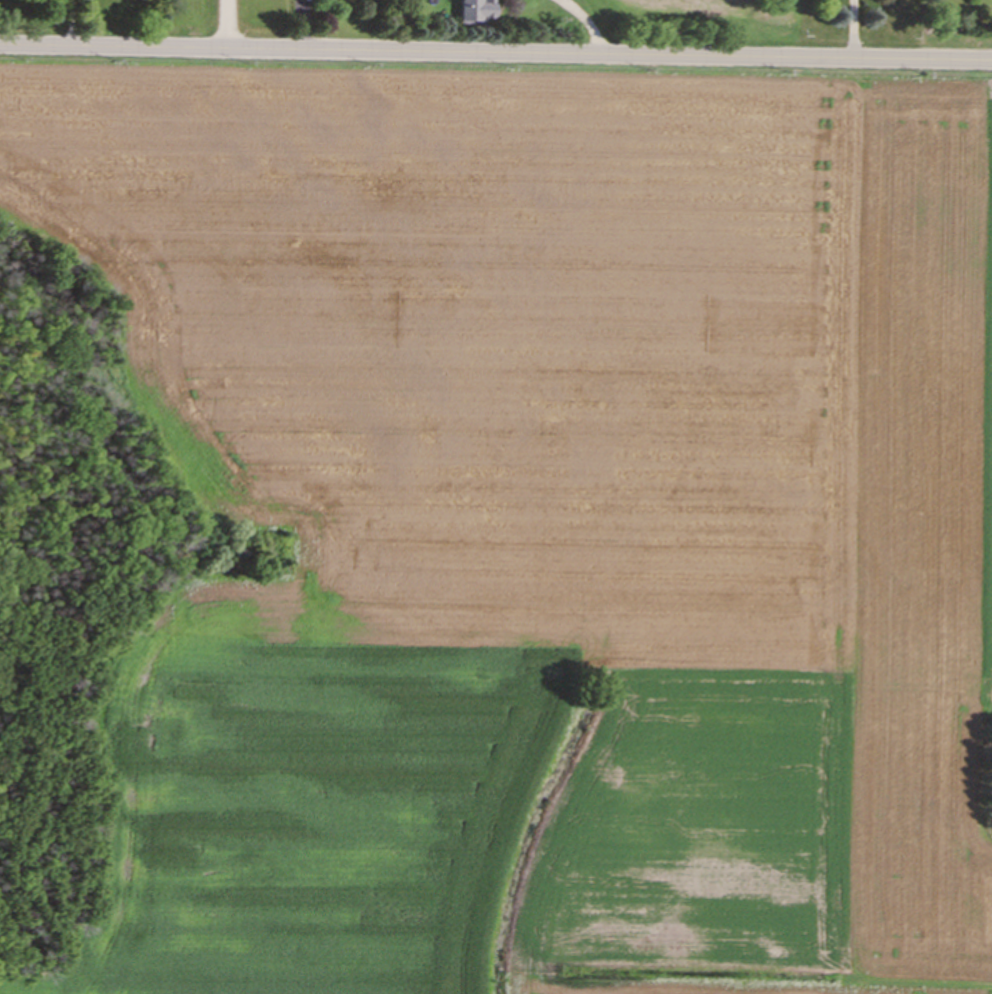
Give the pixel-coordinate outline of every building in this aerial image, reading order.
[(465,24),(503,24),(503,0),(465,0),(465,24)]
